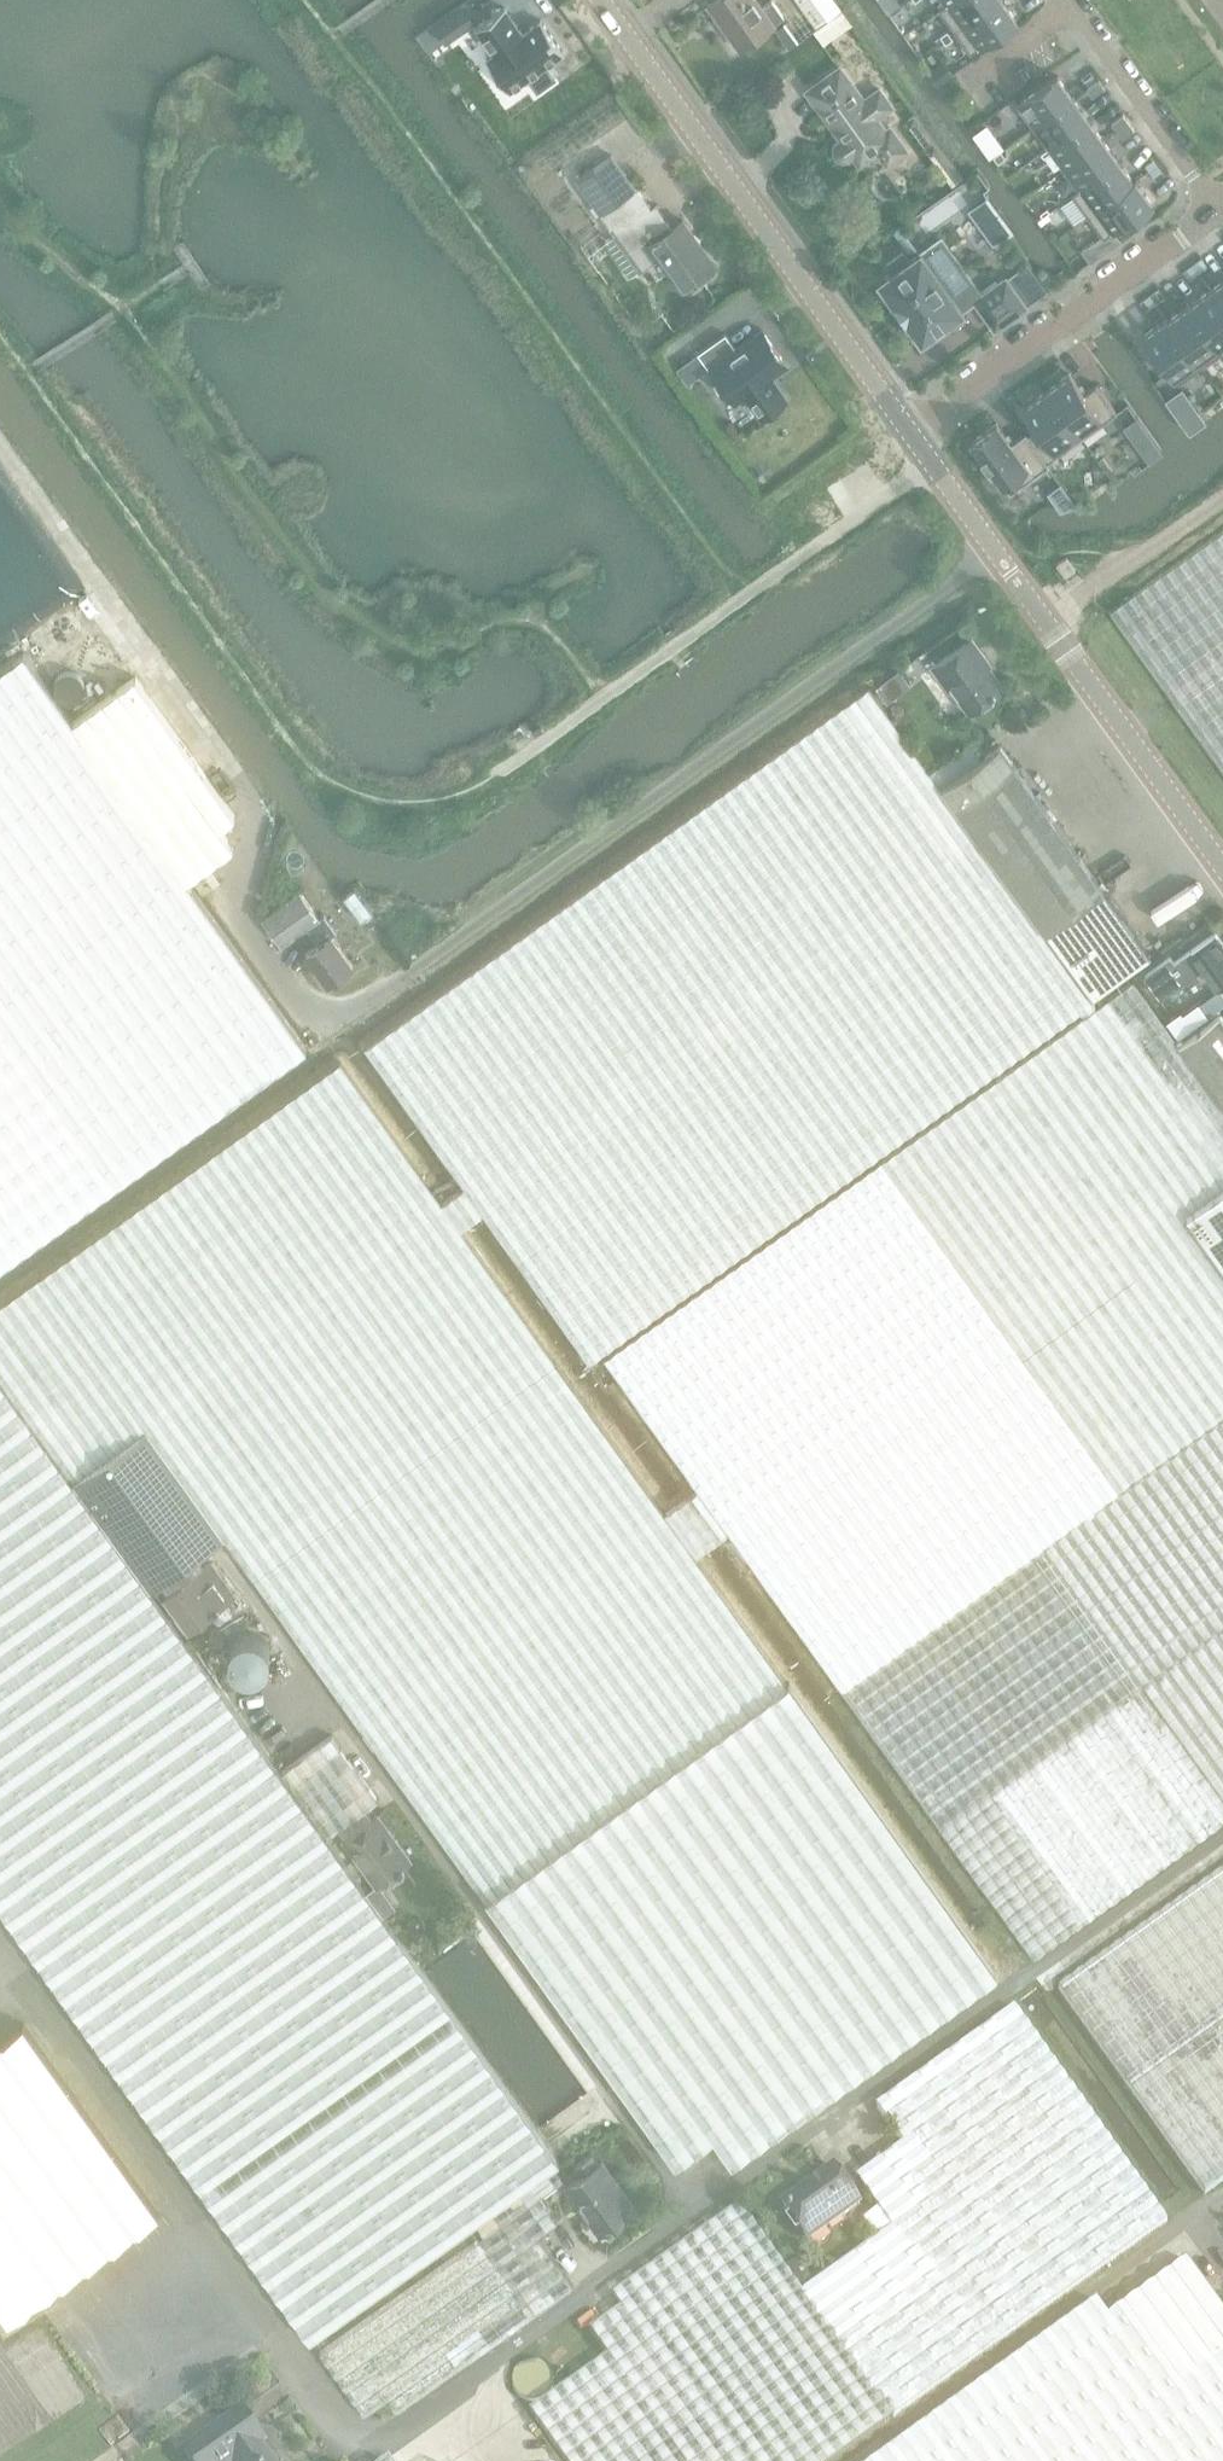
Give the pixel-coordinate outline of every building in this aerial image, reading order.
[(712,0),(707,4),(719,21),(721,19),(740,45),(737,47),(739,49),(773,24),(783,17),(771,1),(761,8),(756,0),(711,0),(712,0)] [(816,28),(843,9),(842,8),(836,0),(797,0),(816,28)] [(939,9),(954,30),(997,0),(952,0),(939,9)] [(946,3),(939,8),(939,9),(952,0),(943,0),(946,3)] [(954,30),(970,52),(1017,19),(1003,0),(997,0),(954,30)] [(505,5),(476,26),(494,51),(486,57),(509,90),(528,76),(537,90),(555,77),(546,64),(564,51),(541,18),(523,31),(505,5)] [(464,8),(436,27),(441,34),(446,40),(473,21),(469,15),(464,8)] [(785,21),(774,29),(788,49),(799,41),(785,21)] [(952,38),(947,31),(940,35),(946,43),(952,38)] [(929,72),(938,85),(941,82),(953,74),(953,73),(944,61),(929,72)] [(839,66),(806,89),(841,138),(838,140),(834,145),(835,151),(838,155),(843,157),(849,156),(852,153),(858,161),(876,148),(886,161),(904,147),(889,125),(884,129),(874,116),(890,104),(878,88),(862,99),(839,66)] [(1090,71),(1081,77),(1088,86),(1096,80),(1090,71)] [(1057,75),(1018,103),(1034,125),(1073,97),(1057,75)] [(1108,92),(1096,100),(1102,108),(1114,99),(1108,92)] [(1073,97),(1034,125),(1049,146),(1088,118),(1073,97)] [(1114,99),(1102,108),(1108,116),(1120,107),(1114,99)] [(1088,118),(1049,146),(1064,168),(1103,139),(1088,118)] [(1129,121),(1117,129),(1123,137),(1134,129),(1129,121)] [(1138,133),(1127,142),(1133,150),(1144,142),(1138,133)] [(982,144),(991,156),(992,155),(1001,149),(1003,147),(995,135),(982,144)] [(1103,139),(1064,168),(1079,187),(1072,192),(1073,193),(1119,160),(1103,139)] [(1050,152),(1048,148),(1041,153),(1044,156),(1050,152)] [(1001,149),(992,155),(998,162),(1006,157),(1001,149)] [(1151,155),(1142,162),(1149,171),(1158,164),(1151,155)] [(614,156),(577,181),(601,215),(613,232),(614,233),(639,269),(658,256),(681,287),(713,264),(692,236),(695,234),(683,218),(672,226),(655,203),(649,207),(637,190),(614,156)] [(1074,194),(1059,205),(1066,214),(1073,223),(1087,213),(1088,214),(1136,180),(1135,179),(1133,180),(1119,160),(1073,193),(1074,194)] [(1158,164),(1149,171),(1156,180),(1164,173),(1158,164)] [(932,168),(926,168),(922,171),(920,176),(921,181),(925,185),(930,185),(935,183),(937,177),(936,172),(932,168)] [(1102,234),(1081,249),(1090,261),(1120,239),(1113,230),(1117,227),(1118,229),(1131,220),(1130,218),(1152,202),(1136,180),(1088,214),(1102,234)] [(1049,210),(1047,207),(1041,212),(1043,215),(1049,210)] [(1050,222),(1045,215),(1037,220),(1042,227),(1050,222)] [(900,225),(893,230),(909,253),(916,248),(900,225)] [(890,273),(881,280),(890,293),(907,318),(908,318),(923,339),(976,299),(996,327),(1027,304),(1008,277),(1007,276),(982,293),(974,281),(942,236),(922,250),(910,259),(904,249),(884,263),(890,273)] [(1027,263),(1008,277),(1027,304),(1047,291),(1047,290),(1041,281),(1027,263)] [(1210,289),(1222,307),(1222,279),(1210,289)] [(1189,304),(1222,350),(1222,349),(1218,342),(1222,338),(1222,307),(1210,289),(1189,304)] [(1167,317),(1166,317),(1201,365),(1222,350),(1189,304),(1169,319),(1167,317)] [(1166,317),(1144,333),(1152,344),(1147,348),(1156,360),(1157,360),(1165,371),(1169,368),(1179,381),(1201,365),(1166,317)] [(725,332),(698,352),(709,368),(711,366),(735,401),(745,394),(761,416),(786,398),(770,376),(787,364),(762,329),(736,347),(725,332)] [(687,360),(676,367),(688,383),(698,375),(687,360)] [(1070,372),(1047,389),(1081,437),(1117,412),(1096,383),(1084,392),(1070,372)] [(1182,387),(1165,399),(1190,433),(1206,421),(1182,387)] [(1047,389),(1023,406),(1038,426),(1027,433),(1026,434),(1046,463),(1048,461),(1081,437),(1047,389)] [(997,422),(972,440),(1010,493),(1050,464),(1048,461),(1046,463),(1026,434),(1027,433),(1026,431),(1011,442),(997,422)] [(1149,462),(1162,453),(1146,429),(1132,439),(1149,462)] [(1049,492),(1061,509),(1076,504),(1061,483),(1049,492)] [(1110,609),(1175,700),(1222,768),(1222,530),(1110,609)] [(1067,556),(1055,563),(1064,576),(1075,569),(1067,556)] [(972,637),(933,664),(945,681),(948,679),(969,710),(1003,686),(982,655),(984,654),(972,637)] [(937,639),(909,665),(919,676),(947,650),(937,639)] [(899,669),(876,686),(887,701),(910,684),(899,669)] [(621,863),(365,1045),(464,1186),(483,1212),(589,1361),(832,1187),(1092,1001),(1091,999),(940,786),(930,771),(870,686),(621,863)] [(969,743),(930,771),(940,786),(979,758),(969,743)] [(979,758),(940,786),(1091,999),(1150,957),(1001,747),(999,744),(979,758)] [(263,914),(283,944),(311,926),(320,939),(306,948),(329,981),(357,962),(305,885),(263,914)] [(359,885),(348,891),(362,917),(374,911),(359,885)] [(1145,974),(1160,995),(1203,965),(1216,983),(1222,979),(1222,947),(1214,934),(1173,962),(1169,957),(1145,974)] [(677,1503),(708,1547),(728,1532),(838,1684),(1222,1408),(1222,1101),(1177,1039),(1164,1022),(1134,979),(605,1357),(698,1488),(677,1503)] [(1199,1003),(1208,1016),(1214,1012),(1222,1006),(1222,994),(1219,989),(1199,1003)] [(1173,1016),(1164,1022),(1177,1039),(1193,1027),(1187,1019),(1181,1010),(1173,1016)] [(1177,1039),(1222,1101),(1222,1025),(1214,1012),(1208,1016),(1193,1027),(1177,1039)] [(280,1771),(212,1676),(185,1640),(150,1587),(75,1479),(142,1432),(217,1540),(484,1902),(787,1686),(724,1599),(695,1556),(708,1547),(677,1503),(664,1512),(656,1501),(501,1285),(460,1229),(483,1212),(464,1186),(441,1202),(338,1058),(64,1253),(0,1299),(0,1908),(161,2133),(166,2140),(310,2341),(560,2163),(417,1962),(326,1834),(378,1800),(331,1734),(280,1771)] [(838,1684),(942,1827),(939,1829),(1034,1959),(1222,1822),(1222,1408),(838,1684)] [(150,1587),(158,1582),(195,1555),(217,1540),(142,1432),(75,1479),(150,1587)] [(202,1565),(195,1555),(158,1582),(188,1625),(233,1593),(210,1560),(202,1565)] [(231,1668),(220,1676),(228,1686),(239,1678),(231,1668)] [(997,1984),(791,1693),(489,1908),(676,2170),(714,2143),(733,2170),(997,1984)] [(375,1884),(409,1862),(395,1841),(392,1843),(375,1816),(371,1819),(365,1809),(337,1827),(375,1884)] [(1057,1989),(1203,2194),(1222,2180),(1222,1871),(1057,1989)] [(882,2213),(892,2228),(803,2292),(739,2202),(613,2292),(623,2305),(590,2329),(609,2354),(531,2410),(568,2460),(834,2460),(1167,2222),(1013,2008),(876,2106),(903,2144),(857,2178),(882,2213)] [(3,2321),(158,2210),(24,2024),(4,2038),(0,2041),(0,2317),(3,2321)] [(610,2223),(633,2207),(601,2163),(566,2187),(589,2220),(588,2220),(598,2235),(612,2225),(610,2223)] [(807,2240),(859,2203),(833,2165),(781,2203),(807,2240)] [(557,2221),(539,2196),(319,2355),(364,2417),(386,2401),(396,2413),(573,2287),(537,2235),(557,2221)] [(1125,2305),(1173,2369),(1222,2334),(1222,2314),(1184,2263),(1125,2305)] [(874,2460),(1222,2460),(1222,2334),(1173,2369),(1125,2305),(1107,2317),(1096,2301),(874,2460)] [(550,2376),(549,2368),(545,2363),(539,2358),(532,2356),(525,2357),(518,2361),(513,2368),(511,2375),(513,2382),(516,2389),(522,2393),(529,2395),(537,2394),(544,2390),(548,2383),(550,2376)] [(255,2437),(259,2434),(242,2410),(183,2451),(190,2460),(272,2460),(255,2437)]
